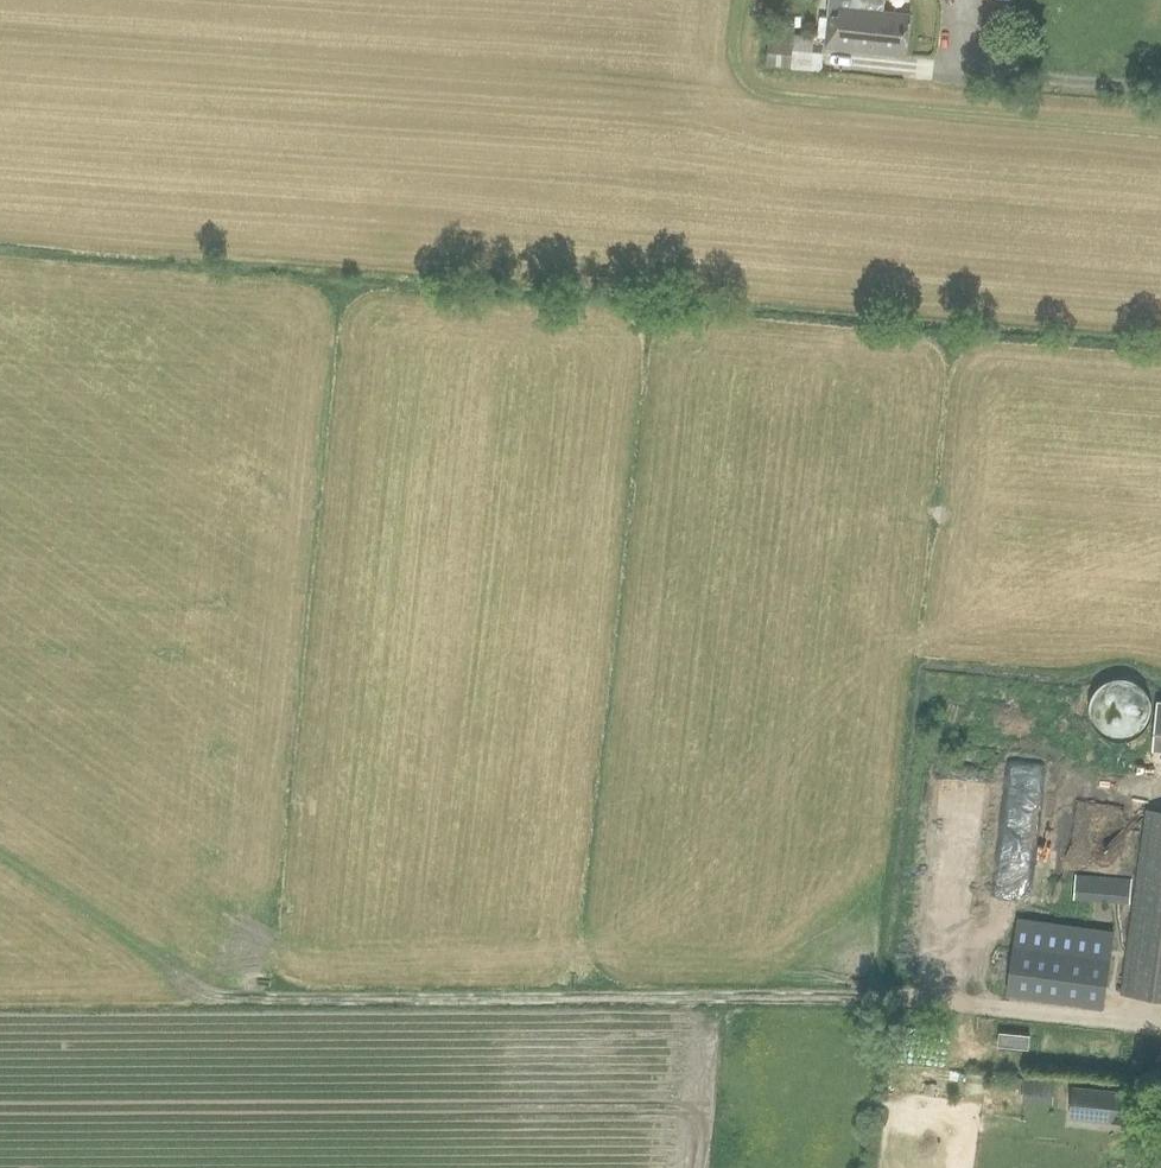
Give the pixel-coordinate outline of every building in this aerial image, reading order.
[(912,14),(883,11),(884,1),(883,0),(831,0),(826,46),(908,55),(912,14)] [(795,33),(771,31),(768,65),(792,67),(795,33)] [(1091,705),(1091,710),(1091,716),(1093,722),(1095,727),(1099,732),(1103,736),(1108,739),(1114,741),(1119,742),(1125,742),(1131,741),(1136,739),(1141,736),(1146,732),(1149,727),(1152,722),(1154,716),(1154,710),(1154,705),(1152,699),(1149,694),(1146,689),(1141,685),(1136,682),(1131,680),(1125,679),(1119,679),(1114,680),(1108,682),(1103,685),(1099,689),(1095,694),(1093,699),(1091,705)] [(1160,999),(1160,811),(1148,809),(1122,994),(1160,999)] [(1131,903),(1133,879),(1076,874),(1074,898),(1131,903)] [(1105,1008),(1116,931),(1019,918),(1009,995),(1105,1008)] [(1000,1046),(1030,1049),(1031,1036),(1001,1033),(1000,1046)] [(1057,1080),(1026,1077),(1025,1095),(1055,1098),(1057,1080)] [(1144,1122),(1146,1093),(1076,1086),(1073,1115),(1144,1122)]
